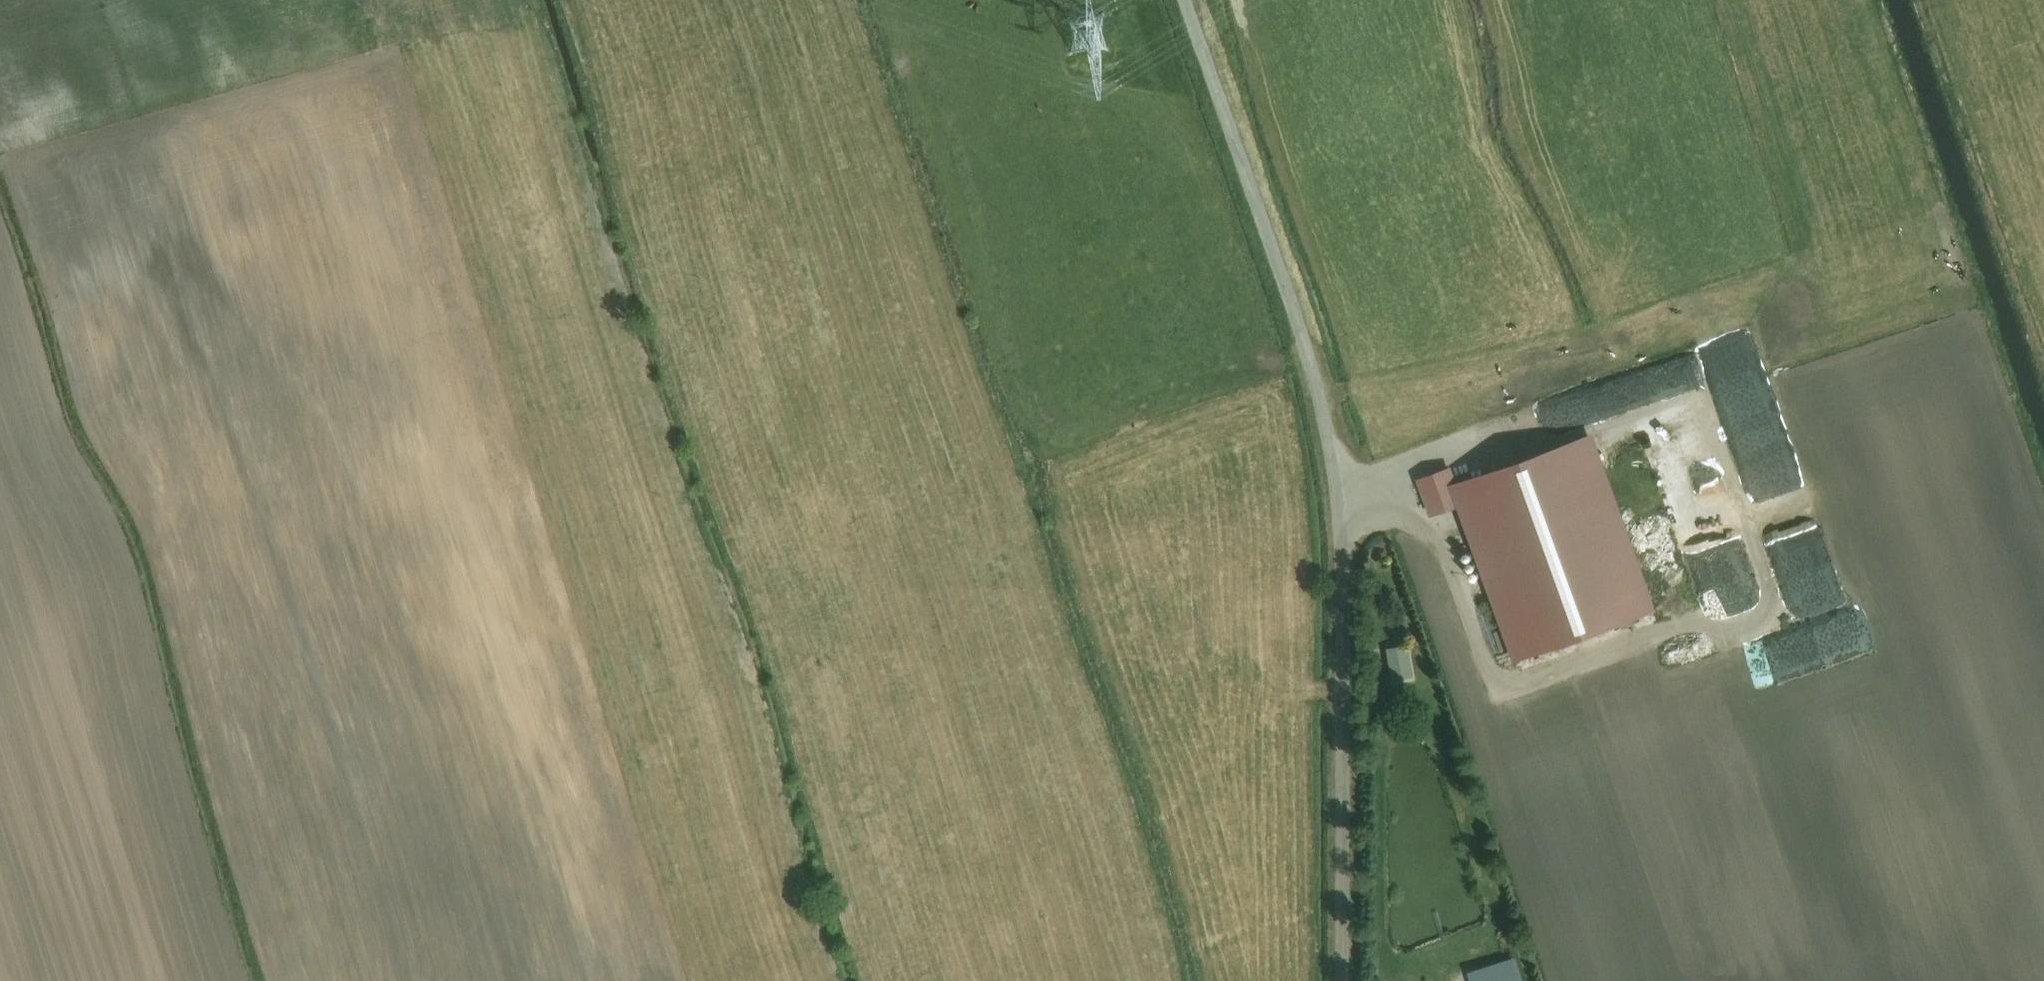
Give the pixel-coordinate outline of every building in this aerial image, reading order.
[(1594,430),(1453,483),(1460,502),(1520,663),(1662,610),(1594,430)] [(1762,599),(1715,444),(1662,460),(1709,615),(1762,599)] [(1445,464),(1415,475),(1430,514),(1460,502),(1453,483),(1445,464)] [(1413,679),(1412,645),(1389,646),(1391,680),(1413,679)] [(1520,964),(1487,974),(1489,980),(1525,980),(1520,964)]
